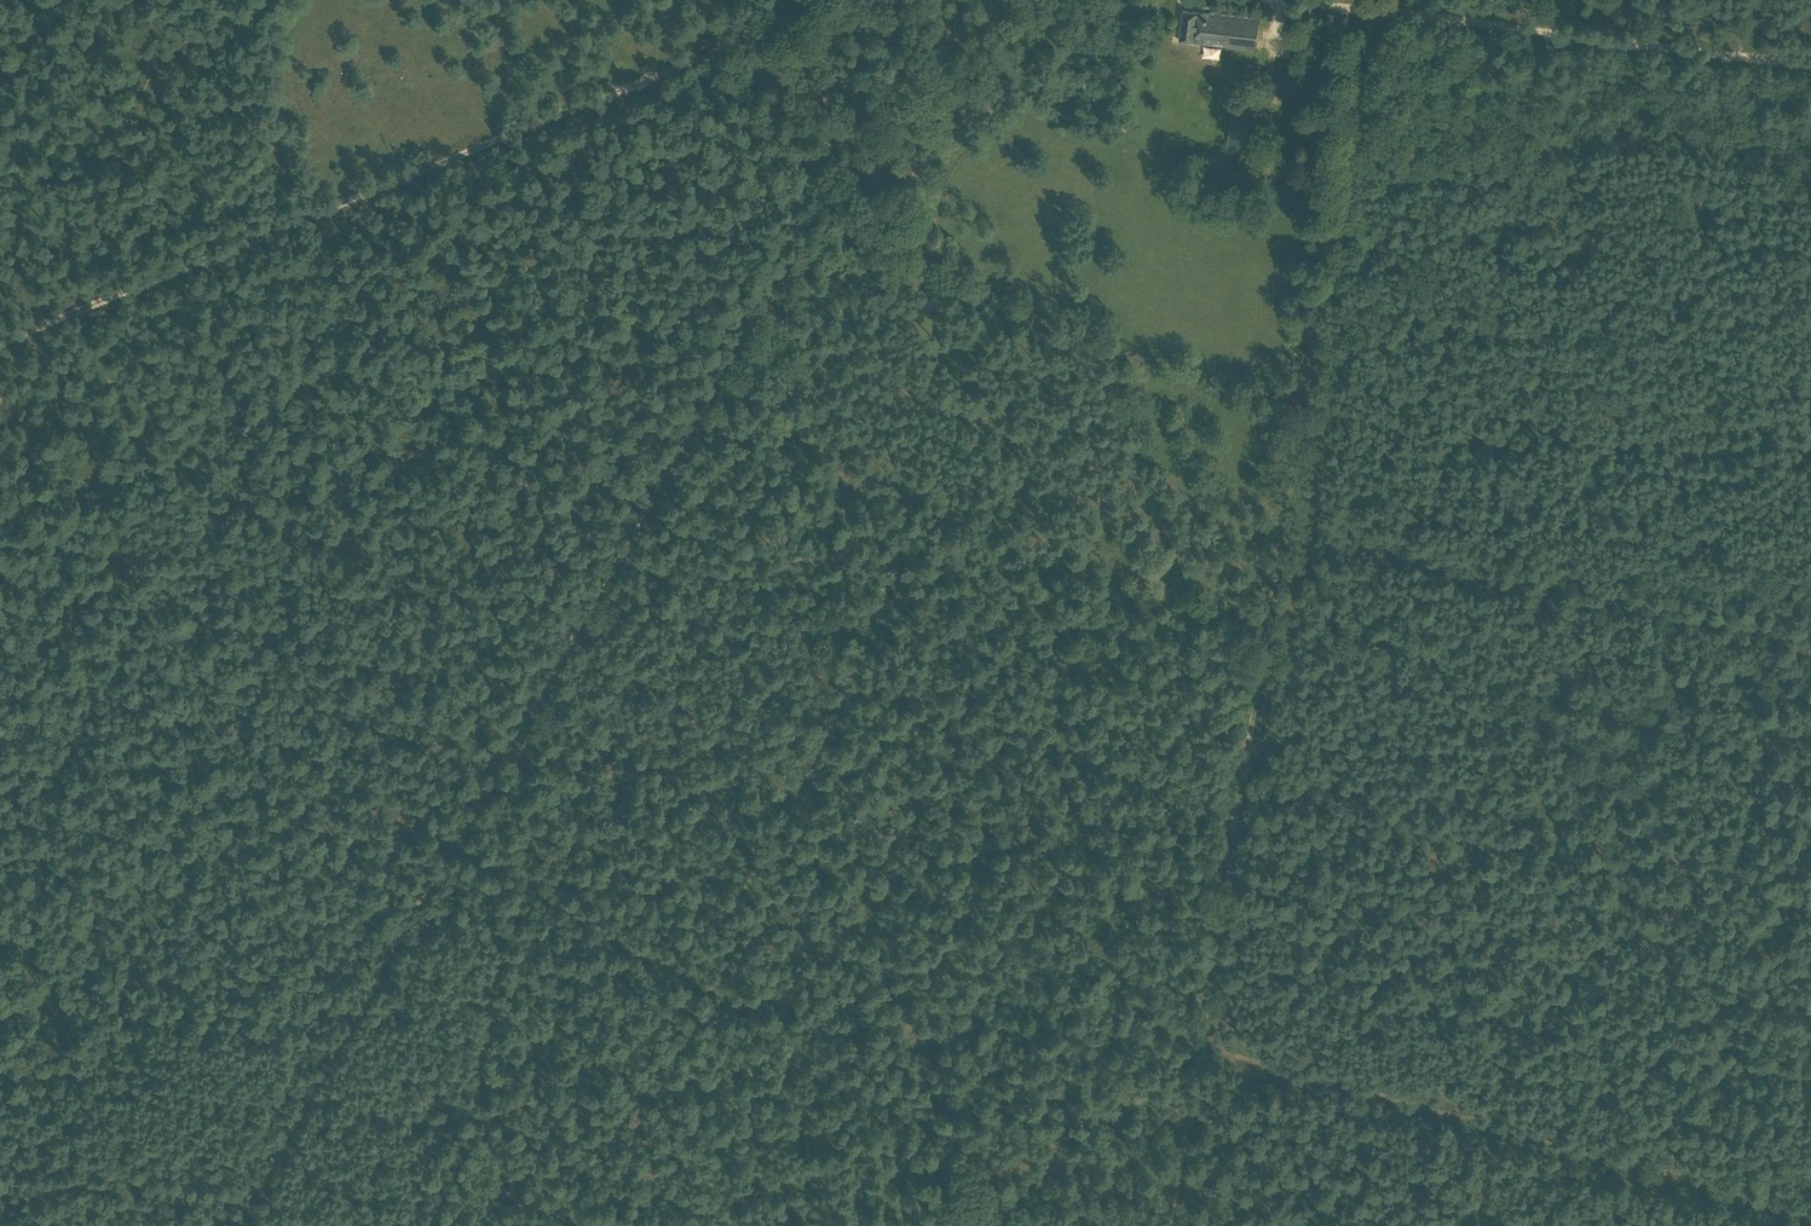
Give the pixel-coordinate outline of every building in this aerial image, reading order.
[(1121,10),(1118,23),(1133,26),(1136,13),(1121,10)] [(1183,11),(1180,40),(1253,48),(1255,18),(1183,11)] [(1210,62),(1210,52),(1199,52),(1199,61),(1210,62)] [(1293,191),(1286,194),(1290,206),(1297,204),(1293,191)]
